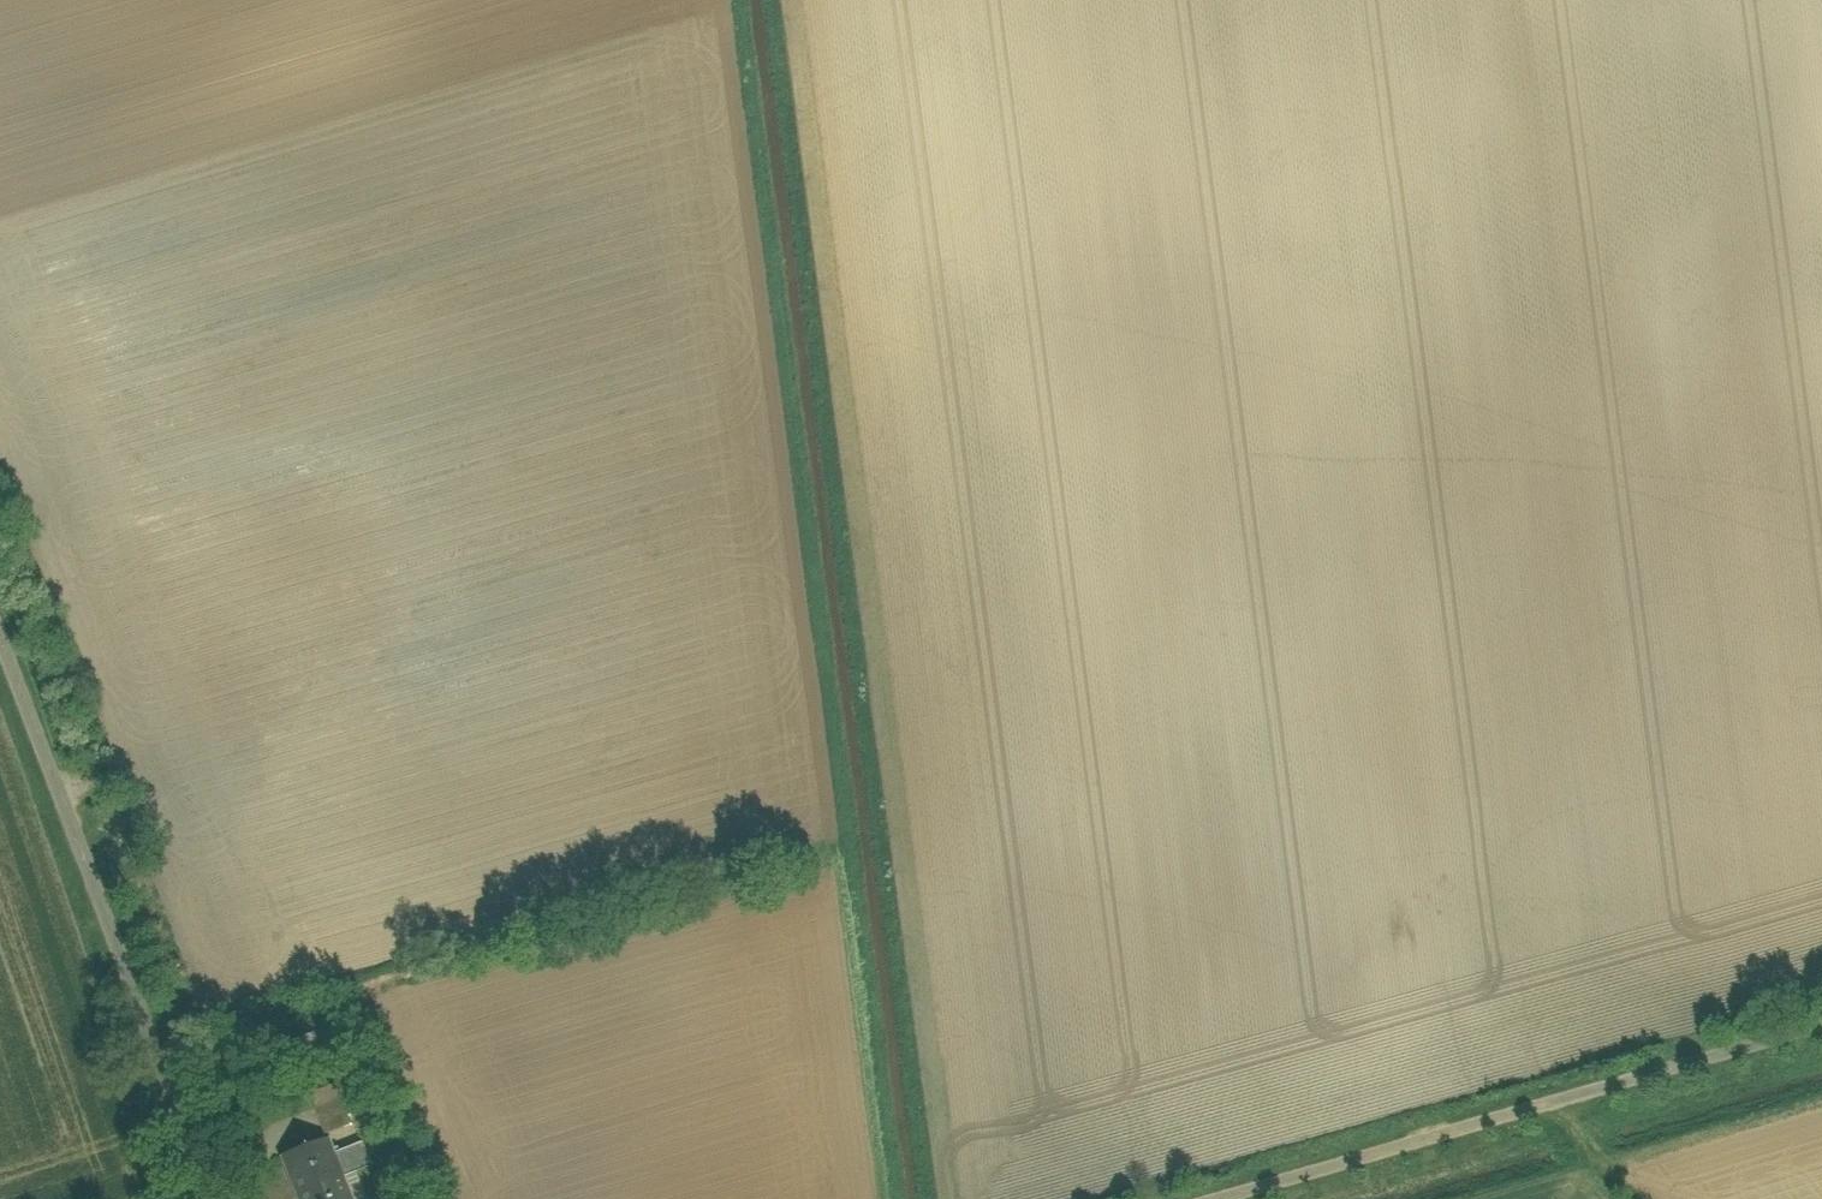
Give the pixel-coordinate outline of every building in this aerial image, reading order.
[(338,1083),(314,1092),(329,1133),(353,1124),(338,1083)] [(285,1154),(302,1198),(354,1198),(346,1177),(336,1150),(331,1137),(285,1154)] [(336,1150),(346,1177),(375,1166),(365,1139),(336,1150)]
